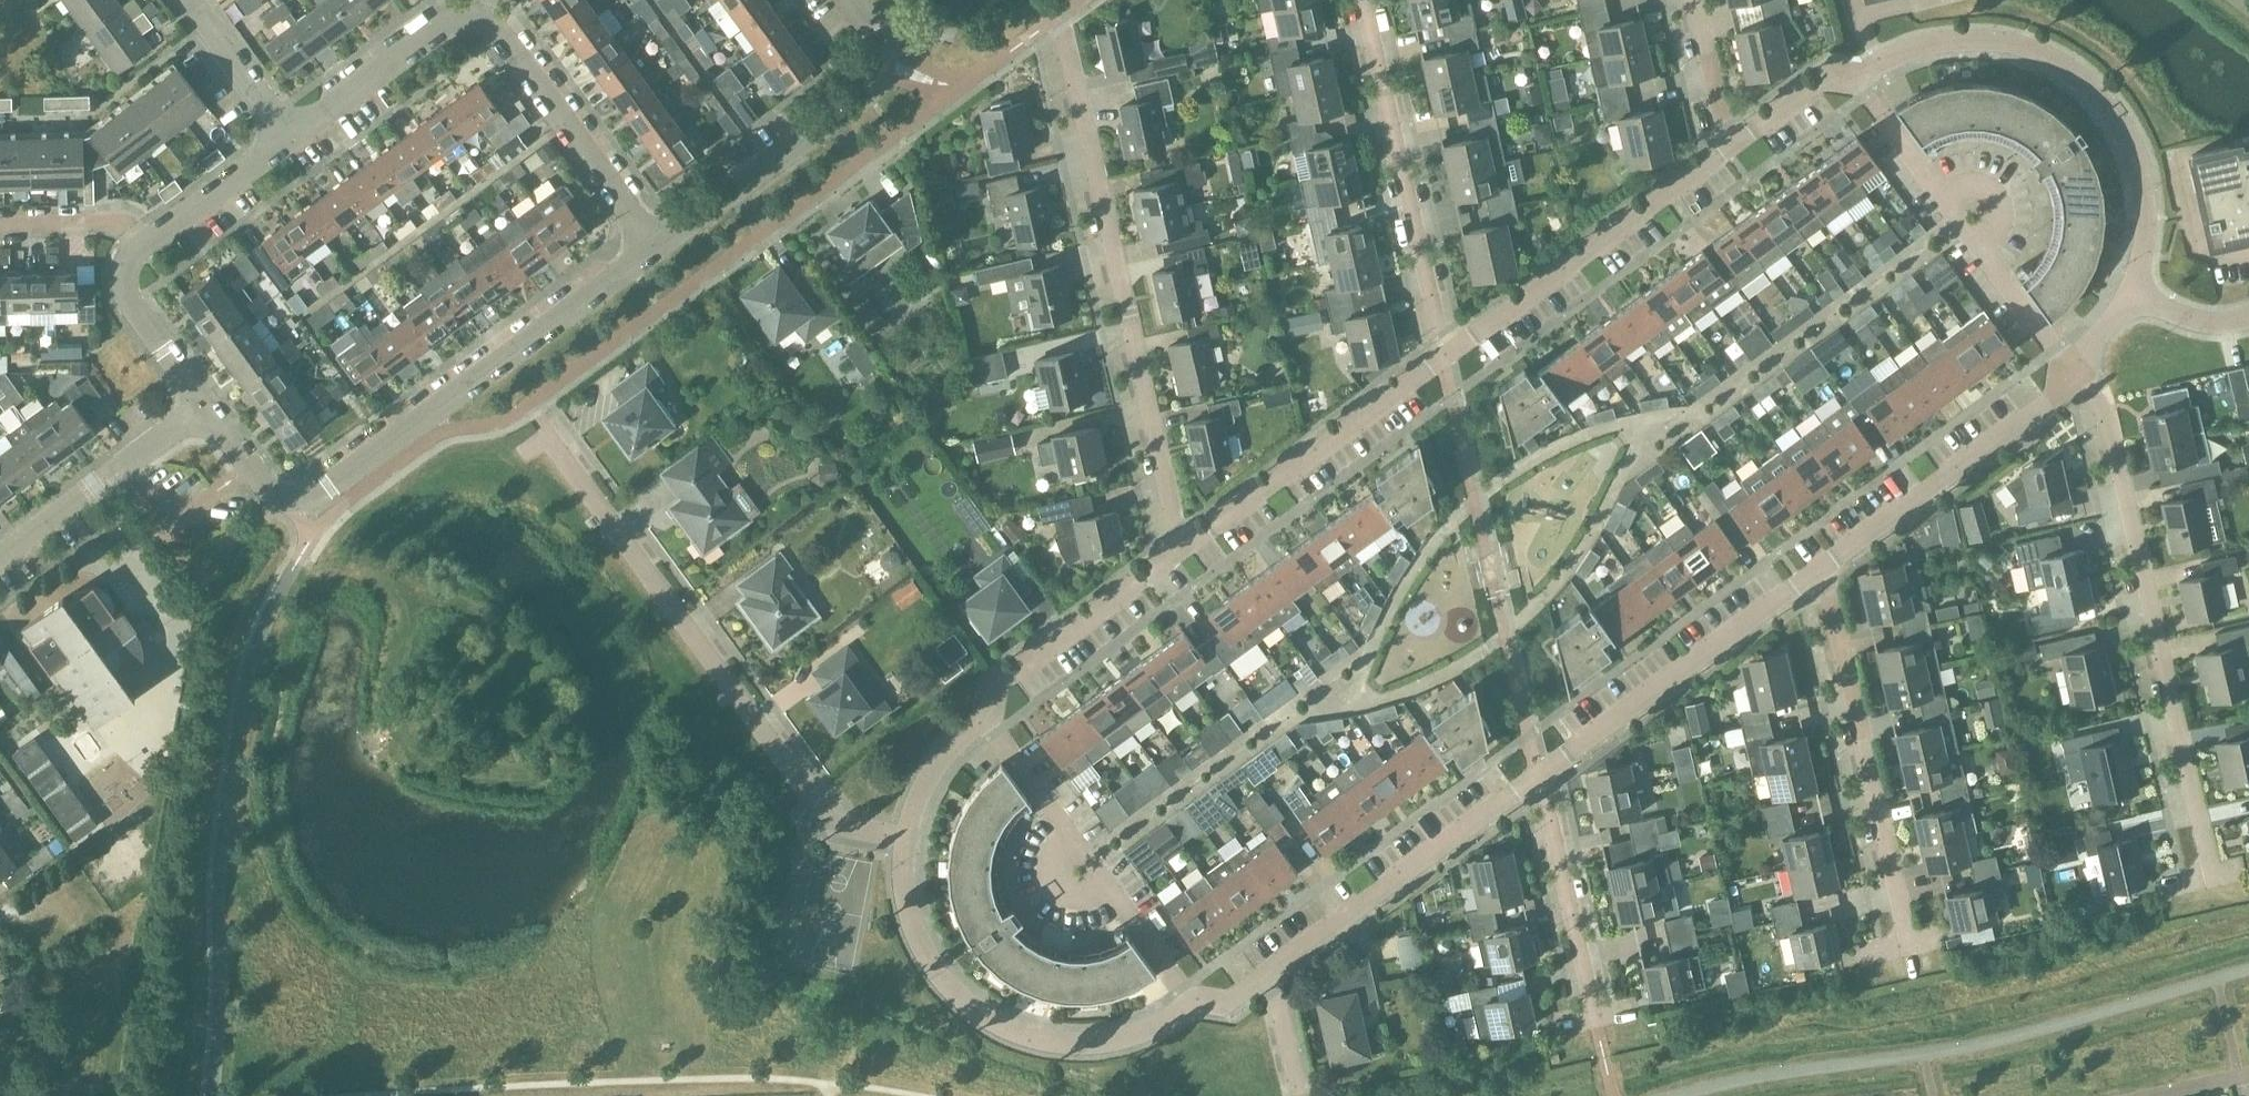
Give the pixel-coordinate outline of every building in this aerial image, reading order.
[(72,13),(90,0),(62,0),(72,13)] [(72,13),(87,33),(122,8),(116,0),(90,0),(72,13)] [(242,9),(256,0),(236,0),(242,9)] [(322,4),(310,13),(331,42),(352,26),(333,0),(319,0),(322,4)] [(352,26),(374,10),(366,0),(333,0),(352,26)] [(374,10),(388,0),(366,0),(374,10)] [(555,18),(580,0),(542,0),(555,18)] [(555,18),(569,37),(598,17),(586,0),(580,0),(555,18)] [(729,10),(742,0),(721,0),(729,10)] [(729,10),(743,29),(771,8),(765,0),(742,0),(729,10)] [(1274,10),(1280,37),(1268,39),(1271,55),(1298,49),(1294,34),(1324,27),(1318,0),(1274,10)] [(1274,10),(1318,0),(1272,0),(1274,10)] [(1415,27),(1417,27),(1445,21),(1449,37),(1476,31),(1472,14),(1469,0),(1411,0),(1409,0),(1415,27)] [(1580,15),(1607,9),(1605,0),(1577,0),(1580,15)] [(1789,7),(1788,0),(1759,0),(1762,13),(1789,7)] [(122,8),(87,33),(102,54),(149,20),(149,19),(159,11),(153,2),(142,10),(144,13),(132,22),(122,8)] [(286,3),(275,11),(310,57),(331,42),(310,13),(298,22),(291,13),(293,12),(286,3)] [(1797,15),(1800,10),(1799,5),(1790,7),(1792,16),(1797,15)] [(671,22),(680,15),(674,7),(665,14),(671,22)] [(1789,7),(1762,13),(1765,27),(1735,33),(1746,81),(1763,69),(1770,67),(1770,64),(1786,52),(1780,24),(1792,21),(1789,7)] [(785,28),(771,8),(743,29),(757,49),(785,28)] [(1607,9),(1580,15),(1585,33),(1597,30),(1603,57),(1647,47),(1641,20),(1611,27),(1607,9)] [(273,26),(279,35),(267,45),(288,73),(310,57),(275,11),(265,19),(271,27),(273,26)] [(167,19),(162,12),(151,19),(157,27),(167,19)] [(680,15),(671,22),(685,41),(694,34),(680,15)] [(598,17),(569,37),(583,57),(612,36),(598,17)] [(656,33),(665,27),(659,19),(650,25),(656,33)] [(1145,66),(1135,19),(1117,23),(1115,27),(1116,31),(1099,35),(1108,74),(1145,66)] [(149,20),(102,54),(117,75),(152,50),(142,36),(154,27),(149,20)] [(785,28),(757,49),(771,68),(772,68),(800,48),(794,40),(799,37),(790,24),(785,28)] [(939,25),(936,39),(954,44),(958,29),(939,25)] [(665,27),(656,33),(670,53),(679,46),(671,36),(665,27)] [(1476,31),(1449,37),(1453,53),(1423,60),(1429,87),(1473,77),(1467,51),(1480,48),(1476,31)] [(694,34),(685,41),(693,52),(700,61),(709,54),(694,34)] [(626,55),(612,36),(583,57),(597,76),(626,55)] [(1603,57),(1591,60),(1601,105),(1628,99),(1624,81),(1654,74),(1647,47),(1603,57)] [(800,48),(772,68),(771,68),(762,74),(777,95),(786,88),(815,67),(800,48)] [(1301,64),(1298,49),(1271,55),(1275,70),(1287,68),(1293,94),(1337,84),(1331,57),(1301,64)] [(700,61),(706,69),(715,63),(709,54),(700,61)] [(1188,69),(1184,54),(1154,61),(1158,76),(1188,69)] [(626,55),(597,76),(612,95),(640,75),(626,55)] [(684,72),(693,66),(687,57),(678,64),(684,72)] [(699,75),(693,66),(684,72),(691,81),(699,75)] [(729,68),(714,80),(728,99),(737,93),(744,88),(729,68)] [(1547,81),(1563,77),(1561,68),(1545,72),(1547,81)] [(86,186),(86,180),(86,171),(94,167),(103,163),(112,159),(119,167),(123,172),(207,107),(177,69),(92,135),(93,137),(84,140),(84,138),(0,140),(0,189),(86,186)] [(1429,87),(1435,114),(1437,114),(1465,107),(1469,124),(1496,118),(1495,114),(1492,101),(1486,74),(1473,77),(1429,87)] [(640,75),(612,95),(626,115),(654,94),(640,75)] [(1134,86),(1138,104),(1121,108),(1127,135),(1122,136),(1127,158),(1144,154),(1149,153),(1148,151),(1165,147),(1161,129),(1166,128),(1162,107),(1175,104),(1169,78),(1134,86)] [(479,83),(460,98),(481,126),(489,138),(498,131),(490,120),(500,112),(479,83)] [(1337,84),(1293,94),(1299,121),(1287,124),(1290,139),(1317,133),(1314,118),(1343,111),(1337,84)] [(1909,101),(1895,110),(1925,151),(1938,143),(1934,136),(1950,130),(1966,127),(1982,127),(1998,130),(2013,136),(2026,145),(2038,155),(2037,156),(2038,157),(2039,156),(2049,170),(2048,170),(2048,171),(2049,171),(2056,185),(2060,201),(2061,217),(2059,233),(2054,248),(2047,263),(2037,276),(2031,270),(2020,280),(2050,321),(2062,310),(2062,309),(2059,302),(2062,299),(2062,300),(2063,299),(2063,298),(2066,295),(2073,298),(2083,286),(2090,271),(2085,266),(2088,257),(2096,257),(2101,242),(2103,226),(2102,226),(2096,223),(2096,213),(2103,210),(2102,194),(2098,178),(2098,179),(2090,178),(2087,169),(2093,164),(2086,149),(2082,143),(2082,141),(2081,142),(2075,134),(2076,133),(2075,132),(2074,133),(2070,127),(2058,116),(2051,120),(2043,114),(2045,107),(2046,107),(2032,98),(2017,92),(2017,93),(2012,99),(2003,96),(2002,88),(1986,85),(1970,85),(1968,92),(1958,93),(1955,86),(1954,86),(1939,89),(1924,94),(1924,95),(1924,102),(1920,104),(1919,104),(1919,105),(1915,107),(1909,101)] [(661,89),(654,94),(626,115),(640,134),(669,113),(675,109),(661,89)] [(737,93),(728,99),(735,108),(743,101),(737,93)] [(712,111),(721,105),(714,96),(706,102),(712,111)] [(74,97),(65,98),(65,110),(74,110),(74,97)] [(83,97),(74,97),(74,110),(83,110),(83,97)] [(83,97),(83,110),(92,110),(92,97),(83,97)] [(1506,97),(1492,101),(1495,114),(1509,111),(1506,97)] [(56,111),(56,98),(47,98),(47,111),(56,111)] [(65,98),(56,98),(56,111),(65,110),(65,98)] [(481,126),(460,98),(440,112),(460,141),(481,126)] [(4,112),(15,112),(15,99),(4,99),(4,112)] [(1628,99),(1601,105),(1605,123),(1618,120),(1629,167),(1645,155),(1652,153),(1652,150),(1668,138),(1662,110),(1632,117),(1628,99)] [(990,146),(992,158),(986,159),(990,176),(1021,169),(1017,154),(1029,151),(1025,133),(1030,132),(1023,103),(1012,106),(1011,101),(991,105),(996,127),(984,130),(988,146),(990,146)] [(721,105),(712,111),(719,120),(727,113),(721,105)] [(460,141),(440,112),(420,127),(441,155),(448,165),(467,151),(460,141)] [(683,133),(669,113),(640,134),(655,154),(683,133)] [(1496,118),(1469,124),(1473,140),(1443,147),(1449,174),(1506,161),(1500,135),(1496,118)] [(441,155),(420,127),(401,141),(422,170),(441,155)] [(683,133),(655,154),(669,174),(698,153),(683,133)] [(1317,133),(1290,139),(1300,181),(1312,178),(1357,168),(1350,141),(1320,148),(1317,133)] [(506,163),(515,156),(527,148),(518,135),(497,150),(506,163)] [(2192,156),(2208,227),(2213,226),(2216,238),(2236,234),(2236,237),(2248,234),(2248,135),(2233,138),(2235,147),(2192,156)] [(1857,138),(1836,153),(1866,194),(1886,179),(1887,180),(1888,179),(1857,138)] [(422,170),(401,141),(381,155),(413,198),(422,191),(412,177),(422,170)] [(549,145),(538,152),(544,161),(555,154),(549,145)] [(210,155),(217,165),(226,159),(218,149),(210,155)] [(1231,168),(1239,167),(1236,150),(1227,152),(1231,168)] [(1836,153),(1817,167),(1816,168),(1846,210),(1867,195),(1866,194),(1836,153)] [(217,165),(210,155),(201,161),(209,172),(217,165)] [(413,198),(381,155),(361,169),(382,198),(392,191),(403,206),(413,198)] [(112,159),(103,163),(111,173),(119,167),(112,159)] [(1506,161),(1449,174),(1455,201),(1485,194),(1489,211),(1516,205),(1512,188),(1506,161)] [(481,169),(487,178),(496,171),(489,162),(481,169)] [(1137,218),(1185,207),(1182,191),(1199,187),(1204,182),(1199,162),(1163,171),(1166,184),(1134,191),(1137,203),(1133,204),(1137,218)] [(520,164),(511,170),(518,179),(526,172),(520,164)] [(95,179),(94,167),(86,171),(86,180),(95,179)] [(123,172),(119,167),(111,173),(118,183),(126,177),(123,172)] [(1357,168),(1312,178),(1319,205),(1306,208),(1309,223),(1336,217),(1333,202),(1363,195),(1357,168)] [(1816,168),(1796,182),(1795,183),(1826,225),(1846,210),(1816,168)] [(382,198),(361,169),(342,184),(363,213),(382,198)] [(487,178),(481,169),(472,175),(478,184),(487,178)] [(994,216),(1012,212),(1020,247),(1054,239),(1042,188),(1021,193),(1017,176),(987,183),(994,216)] [(492,184),(499,193),(508,187),(501,178),(492,184)] [(95,179),(86,180),(86,186),(86,191),(95,190),(95,179)] [(167,186),(174,197),(183,190),(175,180),(167,186)] [(978,180),(969,182),(973,198),(982,196),(978,180)] [(1795,183),(1775,198),(1806,240),(1826,225),(1795,183)] [(342,184),(322,198),(344,227),(355,218),(360,226),(368,220),(363,213),(342,184)] [(499,193),(492,184),(483,191),(490,199),(499,193)] [(174,197),(167,186),(158,193),(166,203),(174,197)] [(587,231),(574,213),(581,207),(567,187),(561,186),(537,204),(567,246),(587,231)] [(95,205),(95,190),(86,191),(86,205),(95,205)] [(442,197),(448,206),(457,199),(451,191),(442,197)] [(922,241),(911,192),(910,191),(882,211),(874,200),(826,235),(836,248),(825,255),(847,285),(868,270),(863,262),(898,236),(909,250),(922,241)] [(448,206),(442,197),(433,203),(440,212),(448,206)] [(322,198),(303,212),(324,241),(344,227),(322,198)] [(1775,198),(1755,213),(1785,255),(1806,240),(1775,198)] [(567,246),(537,204),(517,219),(547,260),(567,246)] [(1516,205),(1489,211),(1492,227),(1463,234),(1473,282),(1490,270),(1490,269),(1498,268),(1513,253),(1507,225),(1519,222),(1516,205)] [(453,213),(460,222),(469,215),(462,206),(453,213)] [(1189,223),(1185,207),(1137,218),(1140,232),(1143,231),(1146,243),(1178,236),(1181,249),(1211,242),(1208,228),(1203,229),(1201,220),(1189,223)] [(303,212),(284,226),(305,255),(324,241),(303,212)] [(460,222),(453,213),(445,219),(451,228),(460,222)] [(1755,213),(1734,228),(1765,269),(1785,255),(1755,213)] [(1336,217),(1309,223),(1313,239),(1325,236),(1332,262),(1376,252),(1370,225),(1340,232),(1336,217)] [(1894,225),(1902,236),(1913,227),(1905,217),(1894,225)] [(402,226),(409,235),(418,228),(411,219),(402,226)] [(517,219),(498,233),(507,245),(528,274),(547,260),(517,219)] [(1909,232),(1915,241),(1927,233),(1920,224),(1909,232)] [(305,255),(284,226),(264,241),(277,259),(266,268),(283,290),(294,282),(293,280),(313,265),(305,255)] [(409,235),(402,226),(394,232),(400,241),(409,235)] [(1734,228),(1715,242),(1713,243),(1727,262),(1722,266),(1740,290),(1766,271),(1765,269),(1734,228)] [(498,233),(478,247),(509,288),(528,274),(507,245),(498,233)] [(423,235),(414,241),(421,250),(430,244),(423,235)] [(421,250),(414,241),(405,248),(412,257),(421,250)] [(1260,266),(1260,267),(1262,266),(1256,241),(1240,245),(1240,246),(1241,246),(1246,269),(1260,266)] [(1879,254),(1885,263),(1897,255),(1890,246),(1879,254)] [(509,288),(478,247),(459,261),(468,274),(489,302),(509,288)] [(48,259),(58,259),(58,248),(47,248),(48,259)] [(364,254),(370,263),(379,257),(373,248),(364,254)] [(1194,265),(1190,266),(1153,275),(1157,294),(1159,293),(1161,302),(1159,302),(1164,321),(1201,313),(1192,277),(1210,273),(1204,248),(1191,251),(1194,265)] [(10,260),(10,249),(0,250),(0,261),(10,260)] [(1703,250),(1682,266),(1714,309),(1740,290),(1722,266),(1717,269),(1703,250)] [(1376,252),(1332,262),(1338,290),(1325,292),(1329,308),(1355,301),(1352,286),(1382,279),(1376,252)] [(370,263),(364,254),(355,260),(362,269),(370,263)] [(1885,263),(1879,254),(1867,262),(1874,271),(1885,263)] [(1930,280),(1951,265),(1942,254),(1921,269),(1930,280)] [(384,263),(391,273),(402,265),(395,255),(384,263)] [(58,259),(48,259),(48,271),(59,270),(58,259)] [(10,260),(0,261),(0,272),(11,272),(10,260)] [(391,273),(384,263),(375,270),(382,279),(391,273)] [(976,270),(980,285),(1012,278),(1008,263),(976,270)] [(1854,263),(1840,274),(1851,288),(1865,278),(1854,263)] [(261,275),(254,266),(243,274),(249,283),(261,275)] [(1682,266),(1662,280),(1693,324),(1714,309),(1682,266)] [(1072,317),(1060,267),(1024,275),(1032,312),(1028,313),(1032,330),(1049,326),(1048,322),(1072,317)] [(838,316),(803,269),(788,280),(780,269),(744,295),(763,321),(759,323),(772,340),(775,337),(776,338),(796,323),(807,338),(838,316)] [(382,279),(375,270),(366,276),(373,285),(382,279)] [(78,274),(53,275),(54,310),(78,310),(78,323),(96,322),(95,283),(78,284),(78,274)] [(198,321),(230,297),(249,283),(242,274),(223,288),(213,275),(181,299),(198,321)] [(489,302),(468,274),(449,288),(470,317),(489,302)] [(54,310),(53,275),(29,276),(30,311),(54,310)] [(30,311),(29,276),(5,276),(6,312),(7,312),(30,311)] [(325,282),(331,291),(340,284),(333,276),(325,282)] [(356,284),(363,293),(373,285),(366,276),(356,284)] [(1912,276),(1901,284),(1907,293),(1914,302),(1925,294),(1912,276)] [(1662,280),(1642,295),(1641,295),(1673,339),(1693,324),(1662,280)] [(331,291),(325,282),(316,288),(323,297),(331,291)] [(1844,293),(1838,284),(1826,292),(1833,301),(1844,293)] [(1903,311),(1914,302),(1907,293),(1901,284),(1889,292),(1903,311)] [(470,317),(449,288),(429,303),(450,331),(470,317)] [(345,292),(337,298),(343,306),(351,300),(345,292)] [(450,331),(429,303),(423,295),(404,309),(410,317),(431,346),(450,331)] [(1641,295),(1622,310),(1621,310),(1643,340),(1644,340),(1653,353),(1673,339),(1641,295)] [(230,297),(198,321),(213,342),(264,304),(258,296),(239,310),(230,297)] [(343,306),(337,298),(328,304),(334,312),(343,306)] [(1313,301),(1316,311),(1327,308),(1325,298),(1313,301)] [(1379,350),(1395,338),(1389,310),(1359,316),(1355,301),(1329,308),(1332,323),(1330,323),(1332,334),(1347,331),(1356,366),(1356,367),(1372,355),(1380,353),(1379,350)] [(270,313),(264,304),(213,342),(229,363),(261,340),(251,326),(270,313)] [(1235,314),(1233,305),(1220,308),(1221,317),(1235,314)] [(1808,305),(1797,314),(1804,323),(1815,314),(1808,305)] [(1871,306),(1860,314),(1867,323),(1878,315),(1871,306)] [(1621,310),(1601,325),(1623,355),(1643,340),(1621,310)] [(2012,349),(1990,319),(1984,311),(1969,322),(1970,323),(1964,327),(1963,326),(1991,364),(2012,349)] [(1771,333),(1777,342),(1804,323),(1797,314),(1771,333)] [(1867,323),(1860,314),(1849,322),(1861,340),(1873,332),(1867,323)] [(410,317),(390,331),(411,360),(431,346),(410,317)] [(1279,321),(1283,335),(1301,331),(1298,317),(1279,321)] [(1187,329),(1190,342),(1170,347),(1174,367),(1178,366),(1180,374),(1176,375),(1181,395),(1219,386),(1218,381),(1223,374),(1216,369),(1209,339),(1221,336),(1218,322),(1187,329)] [(411,360),(390,331),(384,323),(372,332),(366,325),(360,330),(371,345),(392,374),(411,360)] [(1601,325),(1581,339),(1580,340),(1611,382),(1631,367),(1622,356),(1623,355),(1601,325)] [(1758,325),(1736,341),(1751,361),(1773,345),(1758,325)] [(355,384),(364,378),(372,389),(392,374),(371,345),(360,330),(357,326),(348,333),(356,343),(336,357),(355,384)] [(1943,340),(1943,341),(1971,379),(1991,364),(1963,326),(1948,337),(1949,338),(1944,341),(1943,340)] [(1812,349),(1822,364),(1849,344),(1839,330),(1831,336),(1812,349)] [(1939,337),(1919,351),(1950,394),(1971,379),(1943,341),(1942,341),(1939,337)] [(271,353),(261,340),(229,363),(245,385),(296,348),(290,339),(271,353)] [(1580,340),(1560,355),(1586,391),(1590,397),(1611,382),(1580,340)] [(296,348),(245,385),(261,406),(293,383),(283,370),(302,356),(296,348)] [(1793,363),(1789,366),(1798,378),(1820,362),(1811,350),(1805,354),(1793,363)] [(1008,377),(1002,351),(967,359),(973,385),(1008,377)] [(1919,351),(1899,366),(1930,409),(1950,394),(1919,351)] [(1751,361),(1744,352),(1733,361),(1740,370),(1751,361)] [(1090,399),(1085,375),(1080,376),(1075,353),(1036,361),(1042,386),(1047,385),(1052,408),(1090,399)] [(1560,355),(1539,370),(1564,405),(1565,404),(1565,405),(1586,391),(1560,355)] [(1644,385),(1661,378),(1653,356),(1636,362),(1644,385)] [(73,362),(74,371),(87,371),(87,362),(73,362)] [(614,389),(626,404),(607,419),(615,431),(618,428),(624,436),(621,438),(634,456),(649,445),(651,447),(660,441),(657,436),(672,425),(649,393),(663,383),(649,364),(614,389)] [(1899,366),(1878,381),(1909,424),(1930,409),(1899,366)] [(1534,382),(1525,370),(1500,388),(1500,387),(1498,388),(1502,402),(1497,405),(1505,417),(1511,445),(1513,445),(1512,443),(1520,437),(1528,431),(1555,411),(1552,407),(1561,401),(1564,405),(1539,370),(1538,370),(1540,372),(1535,376),(1538,379),(1534,382)] [(7,395),(16,389),(5,374),(5,373),(0,374),(0,385),(7,395)] [(1715,374),(1703,382),(1710,391),(1721,383),(1715,374)] [(1764,384),(1770,394),(1782,385),(1775,376),(1764,384)] [(350,388),(344,380),(331,389),(337,397),(350,388)] [(1878,381),(1850,402),(1868,426),(1875,421),(1888,439),(1909,424),(1878,381)] [(293,383),(261,406),(276,428),(327,390),(321,382),(302,396),(293,383)] [(1710,391),(1703,382),(1692,390),(1699,400),(1710,391)] [(71,403),(63,409),(55,400),(45,407),(75,448),(95,433),(89,424),(99,416),(76,384),(64,393),(71,403)] [(1770,394),(1764,384),(1752,393),(1759,402),(1770,394)] [(2204,431),(2198,405),(2192,407),(2187,387),(2152,395),(2152,396),(2155,396),(2159,414),(2142,418),(2148,444),(2191,434),(2204,431)] [(334,399),(327,390),(276,428),(292,450),(324,426),(315,413),(334,399)] [(2234,397),(2240,423),(2248,421),(2248,394),(2234,397)] [(7,395),(0,400),(0,404),(5,412),(14,405),(7,395)] [(1667,397),(1653,400),(1655,411),(1669,408),(1667,397)] [(1234,421),(1233,415),(1242,413),(1238,399),(1208,406),(1211,419),(1187,424),(1200,481),(1218,468),(1217,466),(1216,463),(1232,459),(1232,457),(1240,455),(1242,452),(1239,438),(1235,435),(1227,437),(1225,426),(1232,425),(1234,421)] [(1655,411),(1653,400),(1640,402),(1642,413),(1655,411)] [(1850,402),(1823,422),(1854,465),(1875,449),(1861,431),(1868,426),(1850,402)] [(75,448),(45,407),(44,405),(25,419),(56,462),(75,448)] [(1723,415),(1729,424),(1741,415),(1734,406),(1723,415)] [(1613,408),(1600,412),(1603,423),(1617,419),(1613,408)] [(1603,423),(1600,412),(1587,416),(1590,427),(1603,423)] [(1729,424),(1723,415),(1711,423),(1725,441),(1736,433),(1729,424)] [(56,462),(25,419),(6,433),(14,445),(37,476),(56,462)] [(1540,433),(1547,429),(1542,422),(1535,427),(1540,433)] [(1823,422),(1802,437),(1833,480),(1854,465),(1823,422)] [(1096,474),(1096,473),(1107,471),(1100,441),(1095,442),(1092,429),(1055,437),(1056,441),(1038,445),(1043,465),(1060,461),(1063,474),(1074,472),(1076,482),(1093,479),(1093,475),(1096,474)] [(1718,451),(1702,430),(1678,447),(1694,468),(1718,451)] [(1540,447),(1528,431),(1520,437),(1532,453),(1540,447)] [(2191,434),(2148,444),(2153,470),(2197,460),(2191,434)] [(2221,457),(2238,451),(2231,434),(2215,440),(2221,457)] [(1802,437),(1782,452),(1813,495),(1833,480),(1802,437)] [(748,520),(715,474),(730,464),(712,439),(664,474),(683,500),(677,504),(687,518),(682,522),(697,542),(699,540),(713,542),(714,545),(748,520)] [(989,441),(975,444),(979,461),(993,458),(989,441)] [(14,445),(0,456),(0,467),(17,490),(37,476),(14,445)] [(1373,492),(1372,492),(1397,527),(1398,527),(1395,523),(1403,516),(1406,520),(1431,502),(1431,503),(1433,502),(1429,488),(1434,485),(1426,473),(1419,445),(1418,445),(1419,447),(1376,479),(1385,491),(1382,494),(1379,490),(1374,494),(1373,492)] [(2031,466),(2032,471),(2022,478),(2020,475),(2007,485),(2019,502),(2015,505),(2019,524),(2053,516),(2049,498),(2068,494),(2062,469),(2067,468),(2063,450),(2064,450),(2063,448),(2042,464),(2031,466)] [(1782,452),(1761,467),(1792,509),(1813,495),(1782,452)] [(2185,481),(2221,473),(2218,460),(2182,468),(2185,481)] [(1647,470),(1653,479),(1665,471),(1658,462),(1647,470)] [(0,467),(0,503),(17,490),(0,467)] [(1792,509),(1761,467),(1741,482),(1743,485),(1772,524),(1792,509)] [(1889,468),(1871,474),(1879,502),(1898,496),(1889,468)] [(1653,479),(1647,470),(1635,478),(1642,487),(1653,479)] [(2224,482),(2246,481),(2246,471),(2224,472),(2224,482)] [(2181,487),(2184,500),(2162,505),(2172,552),(2211,543),(2202,503),(2218,500),(2213,479),(2181,487)] [(1772,524),(1743,485),(1723,500),(1730,509),(1729,510),(1751,540),(1772,524)] [(1372,492),(1352,507),(1374,538),(1394,523),(1397,527),(1372,492)] [(969,495),(955,505),(963,516),(977,506),(969,495)] [(1069,565),(1083,556),(1085,564),(1084,565),(1084,566),(1104,551),(1115,549),(1114,544),(1128,534),(1118,521),(1116,520),(1114,512),(1095,517),(1090,495),(1039,506),(1043,524),(1055,521),(1059,536),(1055,537),(1059,551),(1069,565)] [(1610,515),(1620,520),(1627,507),(1617,502),(1610,515)] [(1352,507),(1332,522),(1331,522),(1353,553),(1374,538),(1352,507)] [(1009,538),(1019,531),(1008,513),(997,520),(1009,538)] [(1620,520),(1610,515),(1604,528),(1614,533),(1620,520)] [(1737,550),(1715,520),(1694,535),(1716,565),(1737,550)] [(1331,522),(1312,537),(1311,537),(1340,576),(1360,561),(1353,553),(1331,522)] [(1988,536),(1984,523),(1967,528),(1971,541),(1988,536)] [(1694,535),(1685,524),(1665,538),(1674,550),(1696,580),(1716,565),(1694,535)] [(1311,537),(1290,552),(1313,582),(1319,591),(1340,576),(1311,537)] [(2046,587),(2087,577),(2085,567),(2088,563),(2085,551),(2081,552),(2081,550),(2054,556),(2050,537),(2015,545),(2020,566),(2023,565),(2029,591),(2046,587)] [(1648,557),(1676,595),(1696,580),(1674,550),(1665,538),(1645,553),(1648,557)] [(1583,561),(1593,568),(1601,556),(1591,550),(1583,561)] [(1290,552),(1270,567),(1292,597),(1313,582),(1290,552)] [(792,571),(781,555),(740,585),(749,597),(745,600),(754,613),(750,615),(774,647),(816,616),(798,591),(794,594),(782,578),(792,571)] [(1394,567),(1403,573),(1411,562),(1402,555),(1394,567)] [(2227,613),(2219,576),(2239,571),(2235,556),(2203,564),(2206,577),(2180,583),(2188,621),(2227,613)] [(985,629),(989,635),(1025,609),(1011,590),(1022,582),(1004,557),(984,571),(993,583),(966,603),(975,616),(971,620),(980,632),(985,629)] [(1676,595),(1648,557),(1628,572),(1633,580),(1655,610),(1675,596),(1676,595)] [(1593,568),(1583,561),(1576,573),(1585,579),(1593,568)] [(1911,602),(1903,567),(1903,566),(1886,578),(1887,578),(1879,580),(1880,583),(1879,583),(1863,595),(1870,623),(1900,617),(1903,631),(1930,625),(1927,611),(1931,610),(1929,602),(1922,600),(1911,602)] [(1270,567),(1251,582),(1250,582),(1281,626),(1302,611),(1292,597),(1270,567)] [(1403,573),(1394,567),(1386,579),(1395,585),(1403,573)] [(1633,580),(1628,572),(1607,587),(1613,595),(1635,625),(1654,611),(1655,610),(1633,580)] [(2087,577),(2046,587),(2049,600),(2043,601),(2040,607),(2041,615),(2031,617),(2035,634),(2070,626),(2066,610),(2093,604),(2093,603),(2097,602),(2094,590),(2089,588),(2087,577)] [(1250,582),(1230,597),(1229,597),(1261,640),(1281,626),(1250,582)] [(76,700),(95,727),(94,727),(95,729),(136,698),(125,684),(130,678),(134,672),(137,665),(138,658),(138,650),(136,643),(132,637),(137,633),(136,632),(134,634),(127,625),(130,623),(122,612),(116,616),(115,614),(115,611),(115,608),(115,606),(114,604),(113,601),(111,597),(109,595),(105,592),(99,590),(96,589),(94,586),(88,590),(74,595),(75,599),(68,605),(63,600),(22,630),(23,631),(24,630),(34,644),(31,646),(51,673),(53,672),(54,673),(55,672),(75,699),(74,699),(74,701),(76,700)] [(1589,605),(1589,606),(1614,640),(1635,625),(1613,595),(1593,609),(1589,605)] [(1229,597),(1210,611),(1208,613),(1221,630),(1208,640),(1226,666),(1261,641),(1261,640),(1229,597)] [(1932,600),(1935,615),(1955,611),(1953,597),(1932,600)] [(1373,603),(1367,615),(1377,620),(1383,607),(1373,603)] [(1555,630),(1554,630),(1557,644),(1552,648),(1560,659),(1567,687),(1568,687),(1568,685),(1610,654),(1601,641),(1605,638),(1608,642),(1612,639),(1614,640),(1589,606),(1588,606),(1591,610),(1583,616),(1580,612),(1555,630)] [(1377,620),(1367,615),(1361,628),(1371,633),(1377,620)] [(1930,625),(1903,631),(1906,645),(1876,652),(1883,679),(1927,669),(1939,666),(1930,625)] [(951,627),(933,642),(949,662),(968,648),(951,627)] [(2239,657),(2248,654),(2248,627),(2219,634),(2223,650),(2196,656),(2201,676),(2206,675),(2212,703),(2248,694),(2248,677),(2248,673),(2243,674),(2239,657)] [(1184,631),(1163,646),(1193,688),(1213,673),(1214,675),(1226,666),(1208,640),(1197,648),(1184,631)] [(2043,661),(2062,656),(2074,708),(2097,702),(2098,704),(2103,703),(2102,701),(2115,699),(2114,694),(2117,693),(2113,678),(2110,678),(2103,647),(2078,652),(2074,637),(2040,645),(2043,661)] [(1314,653),(1321,662),(1332,654),(1325,645),(1314,653)] [(1163,646),(1143,660),(1142,661),(1173,703),(1193,688),(1163,646)] [(1344,646),(1332,654),(1339,663),(1350,655),(1344,646)] [(866,682),(861,674),(865,671),(848,647),(819,669),(829,684),(811,698),(835,731),(849,721),(850,722),(854,719),(854,718),(856,716),(865,727),(889,709),(888,708),(884,711),(877,701),(881,698),(868,681),(866,682)] [(0,655),(0,660),(3,664),(15,681),(27,673),(9,648),(0,655)] [(1743,727),(1770,721),(1766,707),(1796,700),(1785,652),(1769,664),(1761,666),(1762,669),(1746,681),(1752,709),(1739,712),(1743,727)] [(1339,663),(1332,654),(1321,662),(1327,671),(1339,663)] [(1142,661),(1123,675),(1122,676),(1153,718),(1173,703),(1142,661)] [(1927,669),(1883,679),(1889,706),(1919,699),(1922,714),(1949,708),(1960,705),(1959,700),(1953,697),(1947,698),(1943,682),(1930,684),(1927,669)] [(1122,676),(1103,690),(1102,691),(1133,733),(1153,718),(1122,676)] [(1291,684),(1298,693),(1309,685),(1303,676),(1291,684)] [(1298,693),(1291,684),(1287,679),(1262,697),(1273,712),(1298,693)] [(1423,727),(1422,728),(1447,762),(1448,762),(1446,760),(1451,756),(1448,753),(1452,750),(1461,763),(1486,744),(1486,745),(1488,744),(1484,731),(1490,727),(1481,715),(1475,687),(1473,687),(1474,690),(1431,721),(1434,725),(1425,731),(1423,727)] [(1102,691),(1081,706),(1113,749),(1133,733),(1102,691)] [(14,701),(3,709),(8,717),(19,709),(14,701)] [(1686,706),(1693,735),(1710,731),(1703,702),(1686,706)] [(1381,709),(1385,720),(1398,716),(1395,705),(1381,709)] [(1081,706),(1062,720),(1061,721),(1092,763),(1113,749),(1081,706)] [(1949,708),(1922,714),(1925,728),(1895,735),(1902,762),(1958,749),(1949,708)] [(3,709),(0,711),(0,723),(8,717),(3,709)] [(1385,720),(1381,709),(1368,713),(1371,724),(1385,720)] [(1224,730),(1232,741),(1244,732),(1229,712),(1217,721),(1224,730)] [(1329,721),(1330,732),(1344,730),(1343,719),(1329,721)] [(1061,721),(1041,735),(1040,736),(1071,779),(1092,763),(1061,721)] [(1329,721),(1315,723),(1317,734),(1324,744),(1334,737),(1330,732),(1329,721)] [(1773,735),(1770,721),(1743,727),(1746,742),(1773,735)] [(2245,723),(2248,738),(2216,745),(2225,785),(2248,780),(2248,722),(2245,723)] [(1421,728),(1425,732),(1405,747),(1426,777),(1447,762),(1422,728),(1421,728)] [(1204,744),(1212,756),(1221,749),(1232,741),(1224,730),(1204,744)] [(2065,754),(2083,749),(2095,802),(2120,796),(2121,799),(2126,798),(2125,795),(2136,793),(2124,740),(2095,746),(2092,733),(2062,740),(2065,754)] [(1287,734),(1275,742),(1287,758),(1299,750),(1287,734)] [(1804,735),(1803,735),(1748,748),(1750,759),(1763,756),(1766,772),(1811,762),(1804,735)] [(13,754),(75,840),(76,841),(98,825),(35,738),(13,754)] [(1287,758),(1275,742),(1264,750),(1276,767),(1287,758)] [(1182,758),(1185,762),(1191,771),(1211,757),(1202,744),(1182,758)] [(1405,747),(1384,762),(1406,792),(1426,778),(1426,777),(1405,747)] [(1958,749),(1902,762),(1908,789),(1938,782),(1941,797),(1968,791),(1958,749)] [(1258,755),(1241,767),(1248,776),(1264,764),(1258,755)] [(1191,771),(1185,762),(1173,770),(1180,779),(1191,771)] [(1384,762),(1364,777),(1386,807),(1405,793),(1406,792),(1384,762)] [(1817,789),(1811,762),(1766,772),(1773,799),(1817,789)] [(1000,964),(1008,970),(1006,978),(1020,986),(1034,992),(1035,992),(1039,986),(1049,989),(1050,996),(1050,997),(1065,1000),(1081,1000),(1084,992),(1094,991),(1097,998),(1097,999),(1113,996),(1128,990),(1127,982),(1131,980),(1132,981),(1132,980),(1136,978),(1142,983),(1157,975),(1127,934),(1114,942),(1117,949),(1102,955),(1086,957),(1070,957),(1054,954),(1039,948),(1025,940),(1014,929),(1013,928),(1012,928),(1003,915),(1004,914),(1003,913),(1002,914),(996,899),(992,884),(990,868),(992,852),(997,836),(1004,822),(1015,809),(1020,814),(1031,805),(1032,804),(1002,764),(989,775),(993,782),(990,785),(989,785),(988,786),(989,786),(986,789),(979,786),(978,786),(968,799),(961,813),(967,819),(963,828),(955,828),(950,843),(949,859),(956,862),(956,872),(949,875),(948,875),(949,891),(953,906),(954,906),(961,906),(965,916),(959,921),(966,936),(970,942),(969,942),(970,943),(971,943),(977,951),(976,951),(977,952),(982,958),(994,969),(994,968),(1000,964)] [(1386,807),(1364,777),(1354,764),(1334,779),(1343,792),(1365,822),(1385,808),(1386,807)] [(1248,776),(1241,767),(1230,775),(1236,784),(1248,776)] [(1597,823),(1641,813),(1630,767),(1614,779),(1606,780),(1607,784),(1590,795),(1597,823)] [(1696,778),(1693,767),(1677,770),(1680,782),(1696,778)] [(1144,792),(1151,801),(1162,792),(1155,783),(1144,792)] [(1218,784),(1207,792),(1213,801),(1225,793),(1218,784)] [(21,799),(14,788),(2,796),(10,807),(21,799)] [(1266,832),(1280,821),(1257,789),(1242,800),(1266,832)] [(1322,790),(1314,795),(1345,837),(1365,822),(1343,792),(1331,801),(1322,790)] [(1977,832),(1968,791),(1941,797),(1944,811),(1914,818),(1921,845),(1965,835),(1977,832)] [(1151,801),(1144,792),(1133,800),(1139,809),(1151,801)] [(1213,801),(1207,792),(1195,800),(1215,826),(1226,818),(1213,801)] [(1345,837),(1314,795),(1293,810),(1324,852),(1344,838),(1345,837)] [(1100,818),(1109,831),(1130,816),(1115,796),(1099,808),(1104,815),(1100,818)] [(29,810),(21,799),(10,807),(18,818),(29,810)] [(1765,823),(1791,817),(1788,802),(1761,808),(1765,823)] [(1166,822),(1173,831),(1184,823),(1177,814),(1166,822)] [(1791,817),(1765,823),(1768,838),(1795,832),(1791,817)] [(1632,839),(1659,833),(1655,818),(1628,824),(1632,839)] [(1163,844),(1175,835),(1173,831),(1166,822),(1150,834),(1158,845),(1163,844)] [(13,837),(6,829),(0,833),(0,847),(13,837)] [(2133,839),(2113,844),(2110,830),(2084,836),(2088,856),(2101,853),(2111,893),(2131,889),(2132,892),(2137,891),(2136,888),(2144,886),(2133,839)] [(1826,831),(1825,831),(1782,841),(1788,868),(1832,858),(1826,831)] [(1662,848),(1659,833),(1632,839),(1635,854),(1662,848)] [(1297,872),(1275,842),(1270,834),(1249,850),(1276,887),(1297,872)] [(1965,835),(1921,845),(1927,872),(1969,863),(1973,877),(1999,871),(1996,856),(1971,862),(1965,835)] [(0,847),(0,880),(25,862),(28,859),(28,858),(13,837),(0,847)] [(1138,862),(1144,869),(1160,857),(1146,837),(1125,852),(1134,865),(1138,862)] [(2045,864),(2078,857),(2075,841),(2041,848),(2045,864)] [(28,859),(25,862),(32,872),(54,857),(46,845),(28,858),(28,859)] [(1246,845),(1225,860),(1256,902),(1276,887),(1249,850),(1246,845)] [(1470,927),(1496,921),(1493,907),(1523,900),(1512,852),(1495,864),(1496,865),(1488,866),(1489,870),(1488,869),(1472,881),(1479,909),(1466,912),(1470,927)] [(1714,853),(1702,855),(1705,870),(1717,867),(1714,853)] [(1654,857),(1651,859),(1607,869),(1613,896),(1657,886),(1670,883),(1664,854),(1654,857)] [(1839,885),(1832,858),(1788,868),(1795,896),(1839,885)] [(1225,860),(1213,869),(1205,875),(1236,917),(1256,902),(1225,860)] [(2025,866),(2027,875),(2038,873),(2036,863),(2025,866)] [(1999,871),(1973,877),(1976,891),(1946,898),(1953,929),(1997,919),(1993,899),(2005,896),(1999,871)] [(1205,875),(1185,890),(1215,932),(1236,917),(1205,875)] [(1657,886),(1613,896),(1619,923),(1664,913),(1657,886)] [(1215,932),(1185,890),(1164,905),(1194,947),(1215,932)] [(1728,897),(1711,901),(1716,925),(1733,921),(1731,913),(1728,897)] [(1774,922),(1801,916),(1797,901),(1770,907),(1774,922)] [(1735,930),(1753,927),(1749,909),(1731,913),(1733,921),(1735,930)] [(1668,937),(1694,931),(1691,916),(1664,922),(1668,937)] [(1804,930),(1801,916),(1774,922),(1777,937),(1790,934),(1797,965),(1841,955),(1834,923),(1804,930)] [(1496,921),(1470,927),(1473,941),(1478,940),(1483,965),(1491,964),(1493,969),(1537,960),(1536,955),(1541,954),(1537,936),(1532,937),(1530,928),(1500,935),(1496,921)] [(1970,932),(1973,944),(1990,940),(1987,928),(1970,932)] [(1698,946),(1694,931),(1668,937),(1671,952),(1698,946)] [(1399,956),(1402,966),(1423,961),(1420,951),(1399,956)] [(1706,988),(1698,954),(1683,958),(1643,967),(1650,999),(1685,991),(1686,992),(1706,988)] [(1359,1010),(1378,996),(1369,957),(1322,991),(1323,992),(1325,991),(1327,999),(1319,1001),(1333,1064),(1344,1062),(1347,1065),(1351,1067),(1355,1066),(1357,1062),(1359,1058),(1369,1056),(1359,1010)] [(0,960),(0,981),(10,973),(0,960)] [(1728,976),(1733,998),(1750,994),(1745,972),(1728,976)] [(1479,1038),(1492,1035),(1536,1025),(1529,993),(1499,1000),(1495,986),(1469,992),(1479,1038)]
